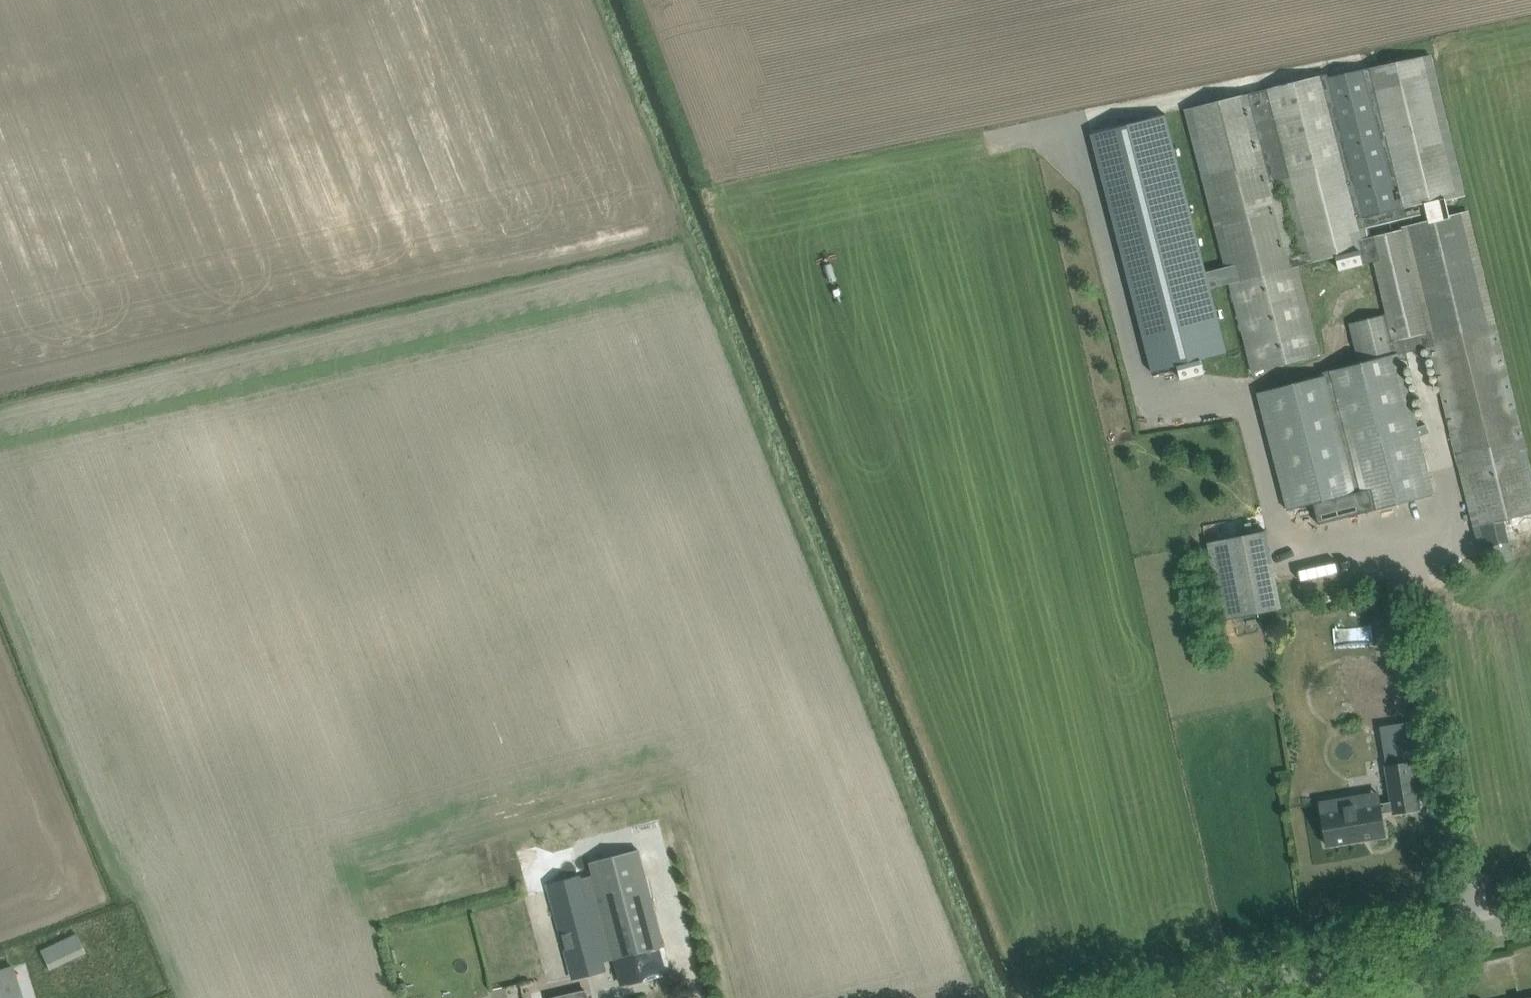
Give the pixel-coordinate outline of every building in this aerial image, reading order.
[(1091,133),(1151,367),(1227,348),(1211,288),(1230,284),(1252,372),(1321,354),(1299,266),(1374,247),(1400,352),(1322,372),(1323,375),(1257,392),(1287,510),(1313,503),(1318,524),(1435,494),(1401,360),(1411,358),(1409,352),(1431,346),(1475,527),(1530,513),(1530,469),(1468,211),(1440,218),(1436,203),(1464,196),(1435,75),(1432,54),(1329,77),(1328,72),(1186,109),(1227,273),(1209,277),(1166,114),(1091,133)] [(1207,542),(1222,619),(1261,612),(1282,608),(1267,530),(1207,542)] [(1420,809),(1412,761),(1386,766),(1392,801),(1380,803),(1322,812),(1327,845),(1386,835),(1382,813),(1394,811),(1394,813),(1420,809)] [(1318,824),(1316,798),(1303,799),(1305,825),(1318,824)] [(582,876),(583,881),(552,889),(573,970),(665,946),(640,848),(589,862),(592,874),(582,876)] [(39,951),(49,971),(86,954),(76,934),(39,951)] [(12,967),(0,970),(0,997),(21,997),(12,967)]
